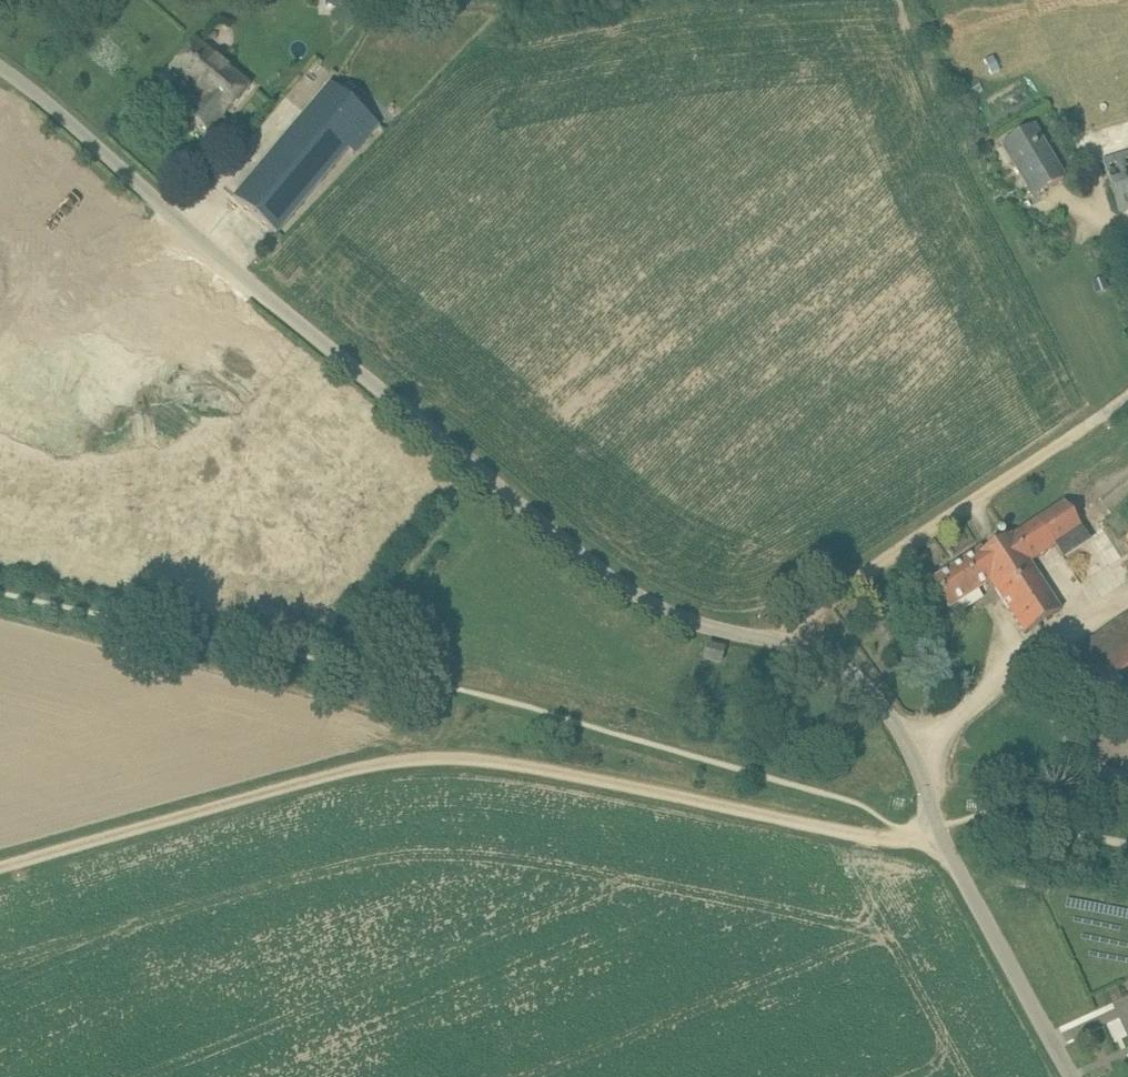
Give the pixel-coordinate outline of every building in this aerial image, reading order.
[(196,40),(170,71),(202,98),(188,115),(209,133),(223,116),(224,117),(251,86),(196,40)] [(331,83),(307,112),(350,148),(359,137),(365,142),(380,125),(331,83)] [(350,148),(307,112),(235,198),(277,234),(350,148)] [(1065,178),(1034,126),(1004,144),(1034,196),(1065,178)] [(1104,160),(1120,211),(1127,208),(1127,152),(1104,160)] [(1092,280),(1097,292),(1109,287),(1104,276),(1092,280)] [(981,548),(932,580),(950,608),(991,581),(1025,633),(1060,610),(1030,563),(1056,546),(1082,529),(1065,501),(1013,535),(1012,534),(984,552),(981,548)] [(1078,649),(1118,708),(1120,707),(1119,705),(1127,699),(1127,615),(1078,649)] [(724,649),(709,645),(705,658),(721,662),(724,649)] [(1110,936),(1100,940),(1109,962),(1119,958),(1110,936)]
